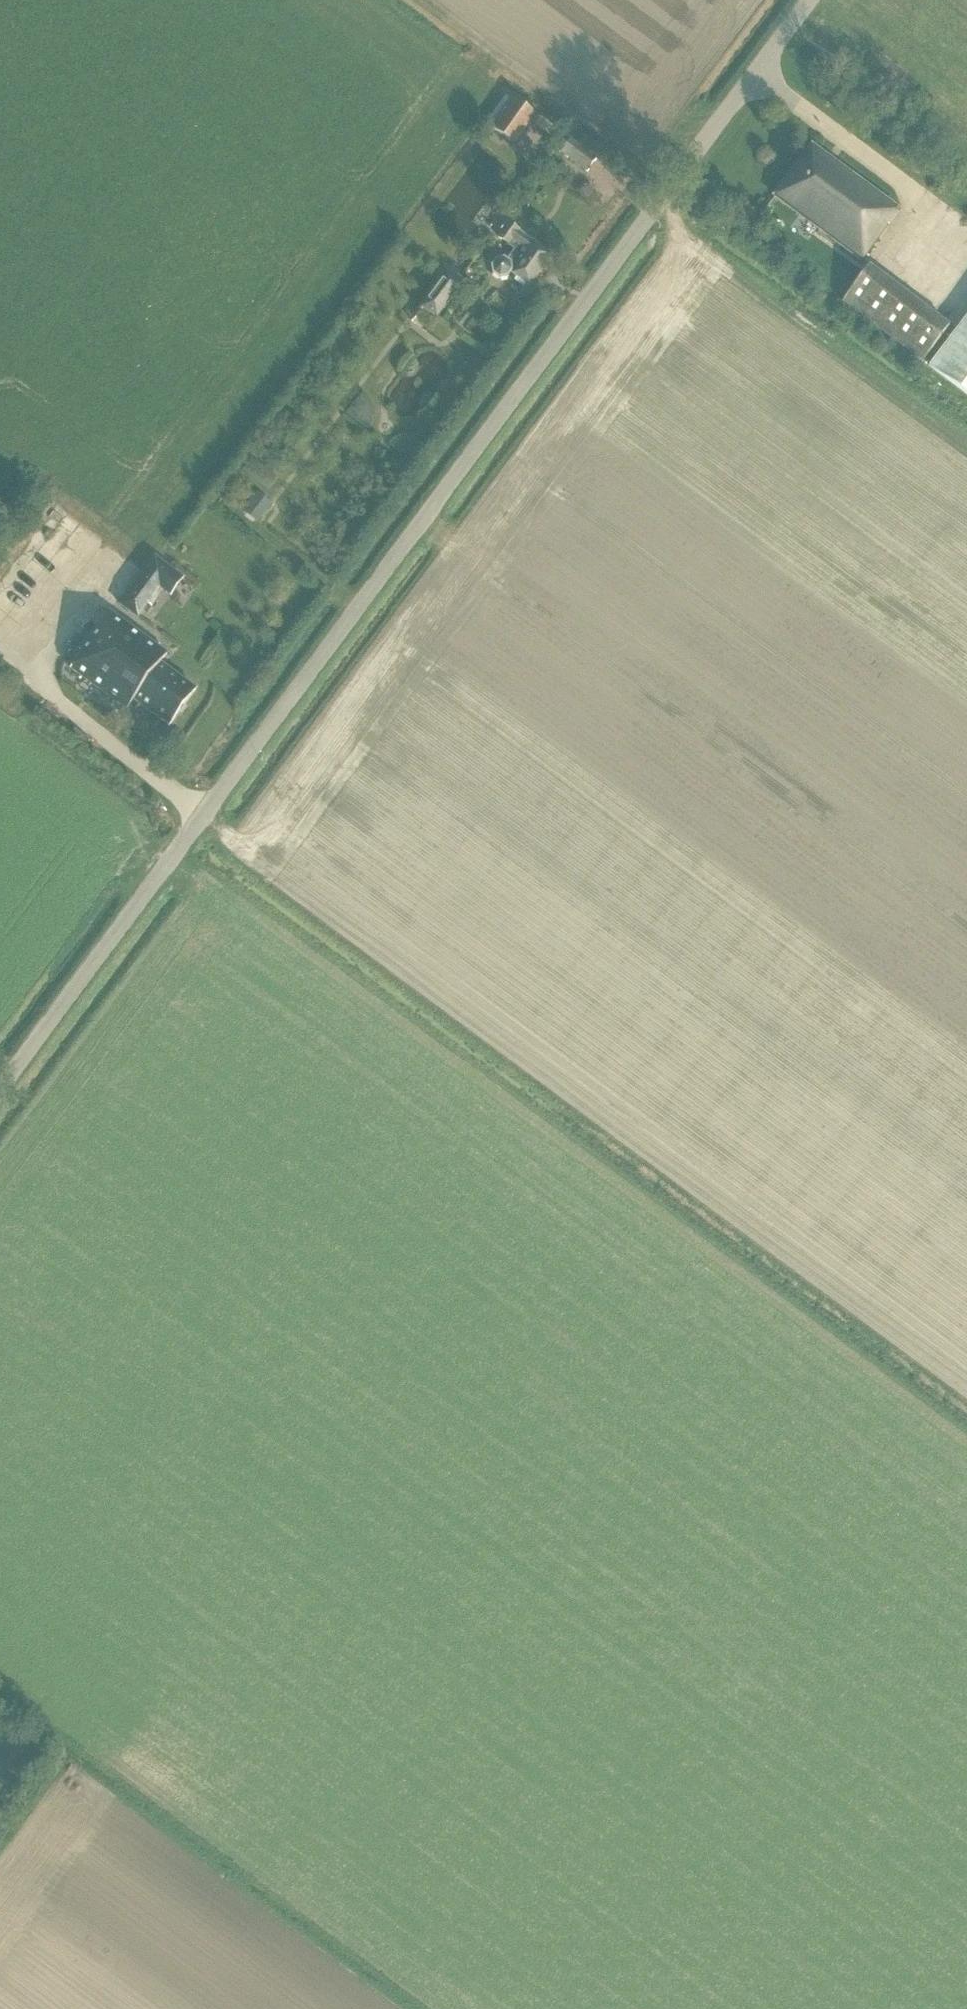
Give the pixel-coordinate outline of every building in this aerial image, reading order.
[(490,127),(514,144),(528,124),(533,128),(540,118),(511,97),(490,127)] [(598,159),(572,139),(571,140),(563,134),(554,146),(588,172),(598,159)] [(890,224),(900,207),(813,142),(774,195),(864,261),(891,225),(890,224)] [(513,272),(532,287),(554,255),(536,241),(536,242),(509,223),(499,237),(516,249),(510,258),(506,256),(498,258),(493,264),(494,273),(501,278),(510,276),(513,272)] [(838,310),(918,371),(963,311),(882,251),(838,310)] [(438,318),(465,283),(449,271),(422,306),(438,318)] [(930,367),(966,396),(966,318),(930,367)] [(259,491),(246,508),(260,518),(272,502),(259,491)] [(152,608),(165,590),(158,584),(170,568),(156,558),(121,605),(139,618),(149,605),(152,608)] [(112,563),(107,575),(122,581),(127,570),(112,563)] [(184,579),(170,568),(158,584),(165,590),(172,595),(184,579)] [(128,710),(135,700),(170,726),(198,688),(162,662),(169,653),(110,611),(81,652),(83,654),(72,669),(128,710)]
